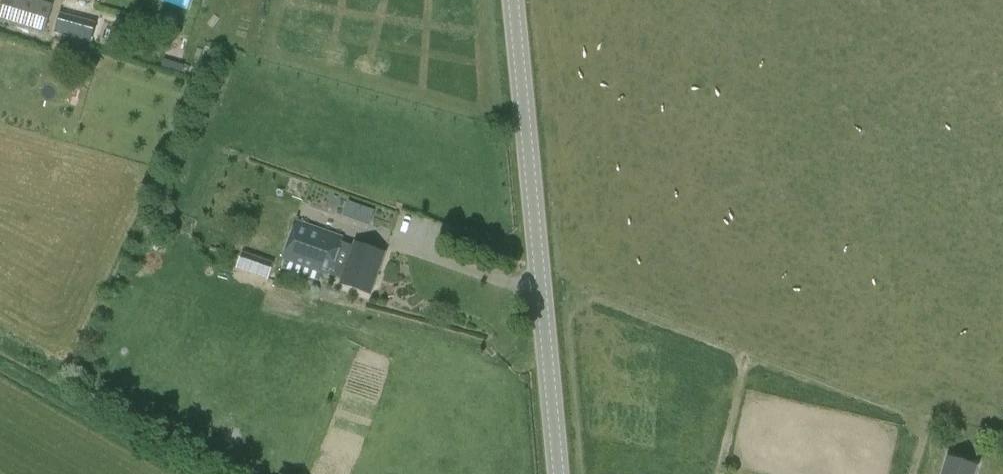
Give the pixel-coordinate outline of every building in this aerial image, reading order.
[(40,0),(1,0),(0,2),(0,21),(6,23),(44,34),(51,3),(40,0)] [(61,16),(56,34),(69,38),(74,20),(61,16)] [(185,70),(191,50),(172,44),(166,65),(185,70)] [(344,238),(295,220),(281,259),(284,260),(331,276),(331,275),(344,279),(342,284),(370,294),(385,254),(356,244),(354,247),(342,243),(344,238)] [(272,264),(244,254),(239,268),(268,278),(272,264)] [(976,467),(948,458),(943,473),(974,473),(976,467)]
